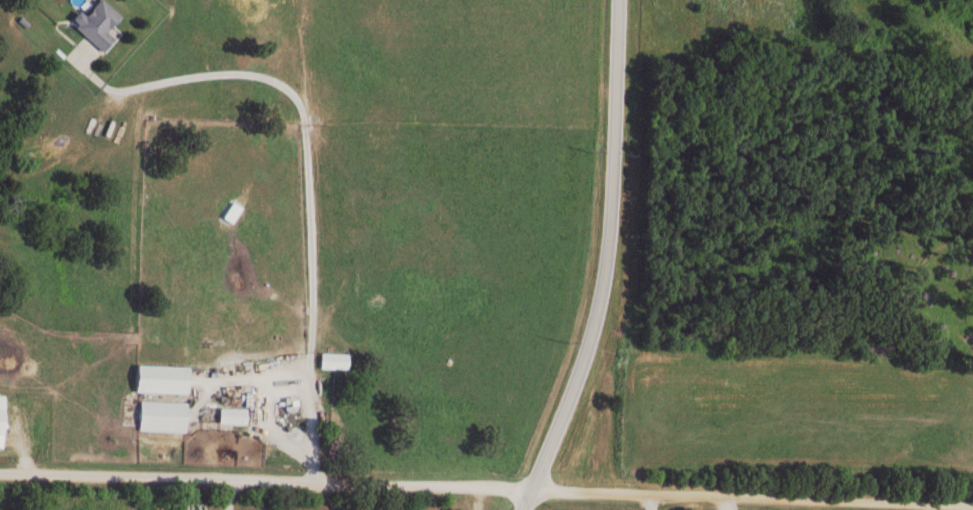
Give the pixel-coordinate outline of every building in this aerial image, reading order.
[(102,0),(93,0),(82,13),(76,7),(66,19),(100,47),(111,35),(104,29),(118,13),(102,0)] [(347,351),(318,350),(318,366),(347,367),(347,351)] [(185,391),(186,364),(133,363),(132,390),(185,391)] [(136,428),(184,429),(185,400),(137,398),(136,428)] [(217,422),(245,422),(245,406),(217,406),(217,422)]
